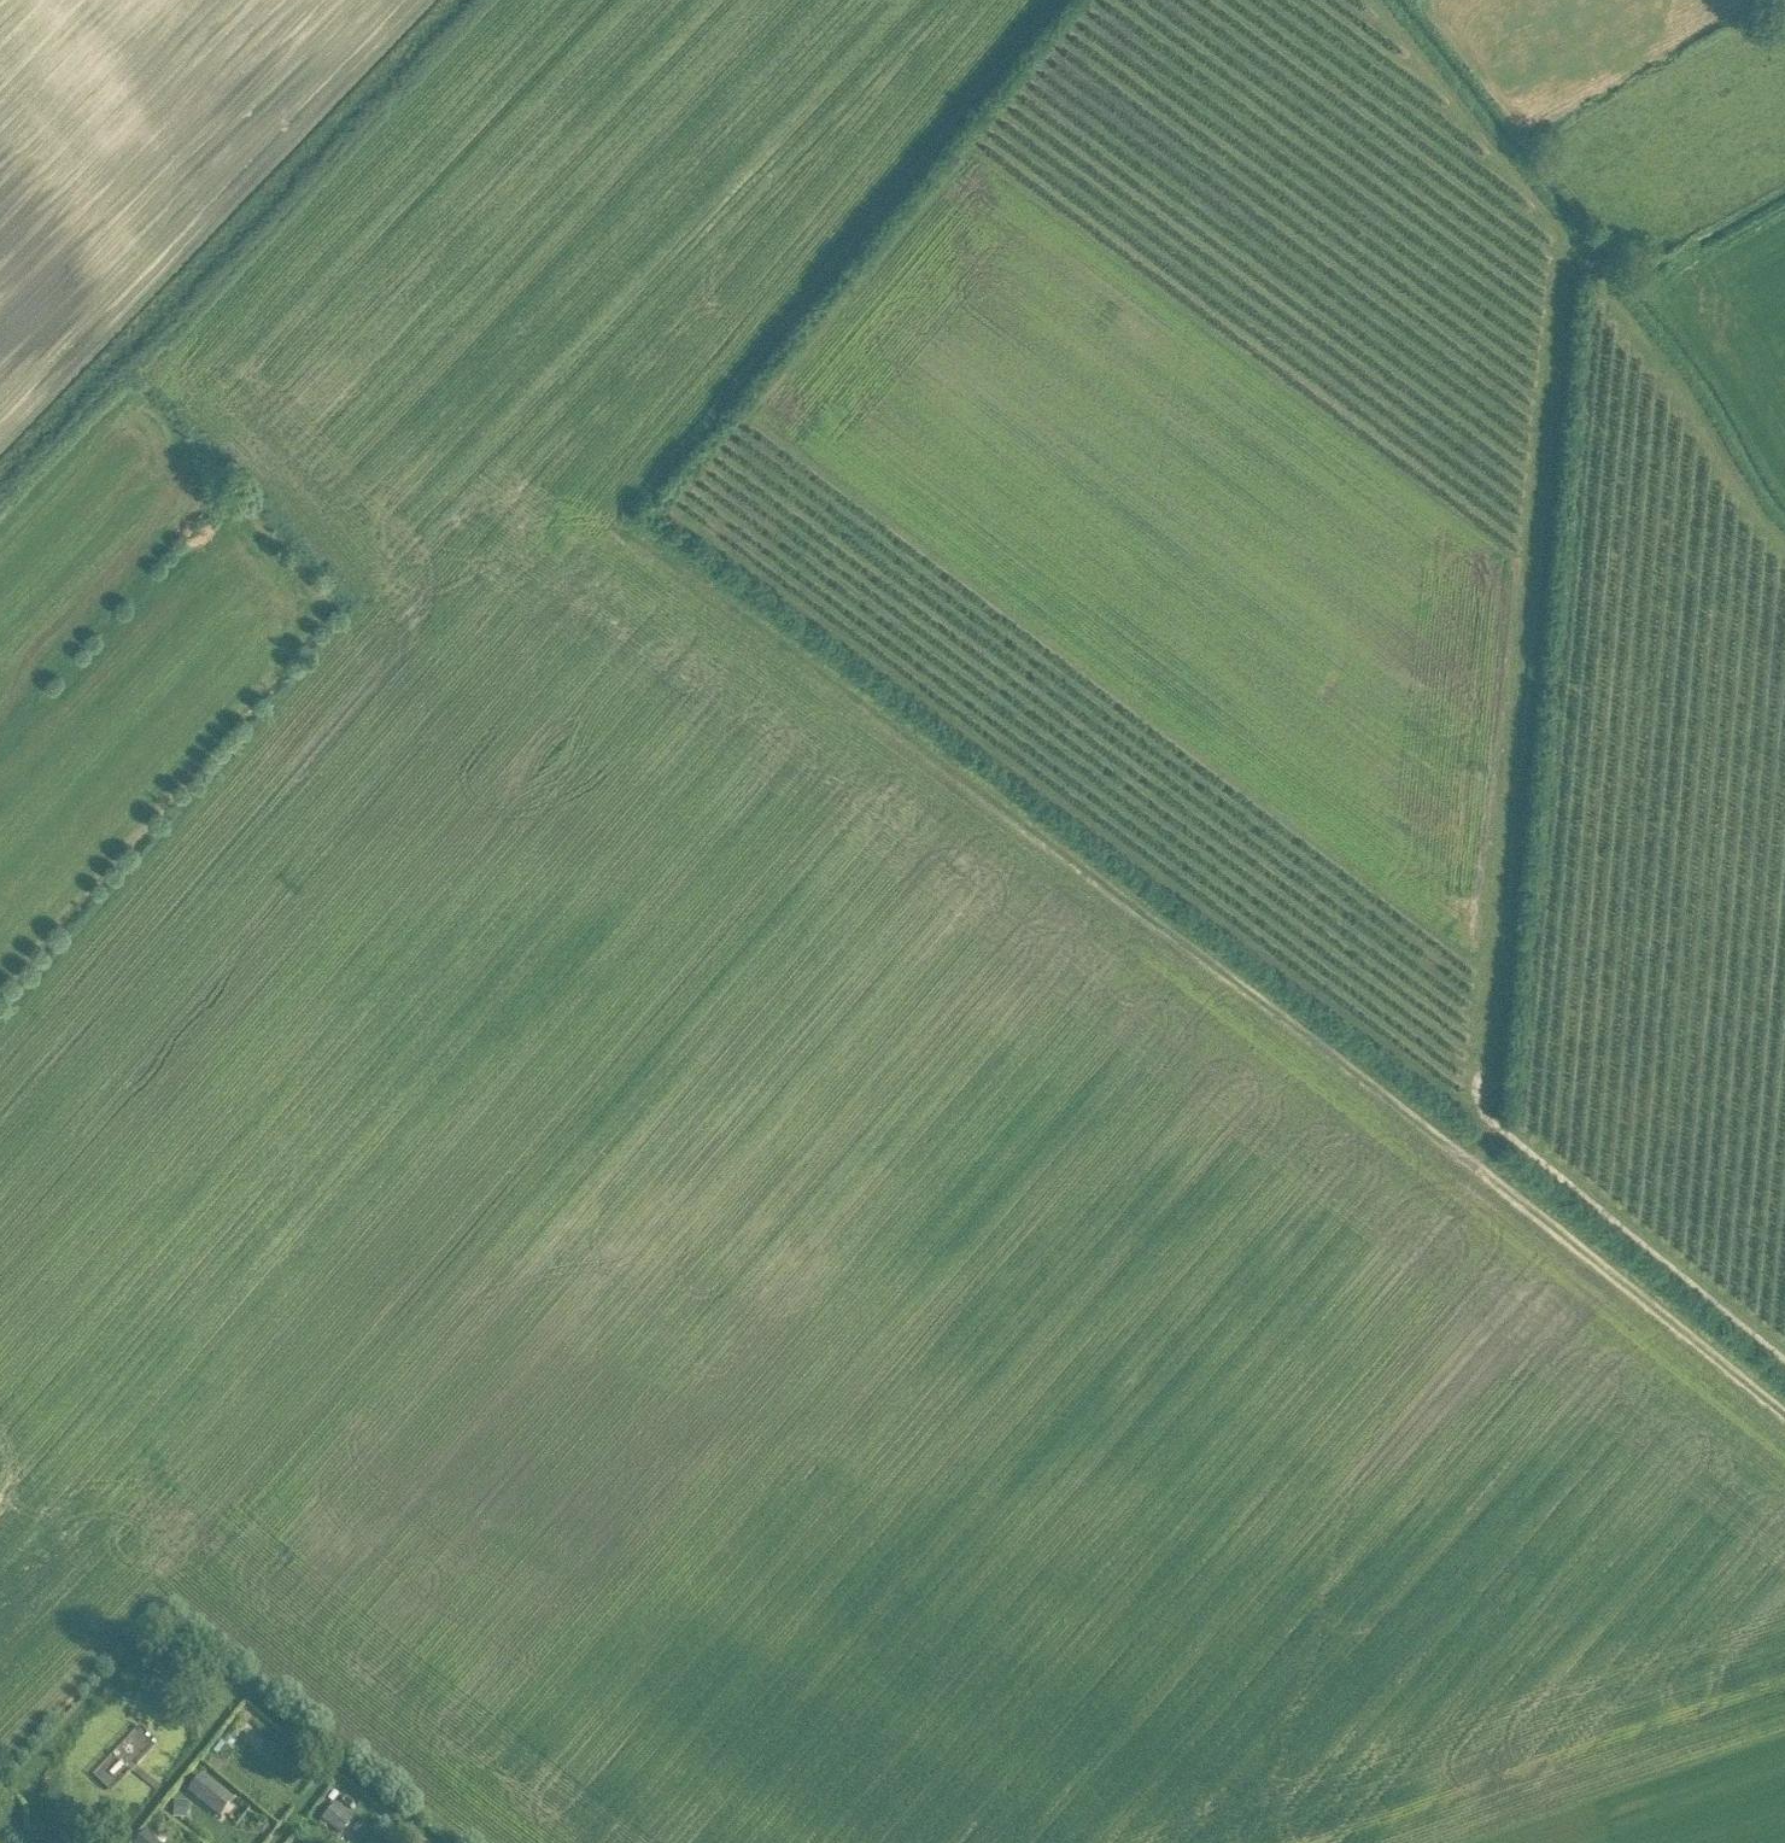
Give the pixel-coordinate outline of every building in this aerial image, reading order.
[(226,1796),(202,1777),(190,1792),(214,1811),(226,1796)] [(174,1802),(173,1819),(188,1820),(189,1803),(174,1802)] [(323,1820),(342,1835),(356,1818),(337,1803),(323,1820)] [(145,1832),(137,1842),(159,1842),(145,1832)]
